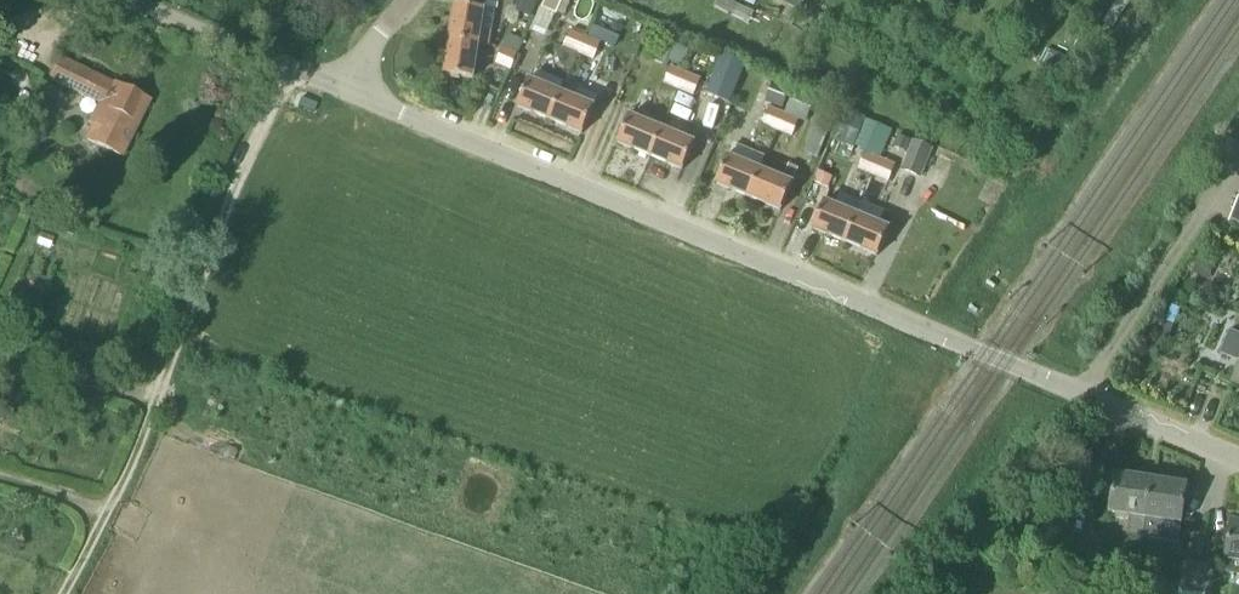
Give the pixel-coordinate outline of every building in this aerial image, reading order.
[(513,9),(530,16),(537,0),(516,0),(513,9)] [(541,9),(555,15),(562,0),(545,0),(541,9)] [(734,16),(739,5),(729,0),(717,0),(714,6),(734,16)] [(788,4),(799,9),(804,0),(780,0),(788,4)] [(450,39),(477,44),(477,43),(488,45),(490,31),(479,29),(482,9),(455,5),(450,39)] [(591,28),(587,39),(598,44),(614,50),(618,40),(591,28)] [(562,47),(577,53),(583,38),(570,33),(569,32),(562,47)] [(583,38),(577,53),(591,59),(598,44),(583,38)] [(477,44),(450,39),(445,74),(446,74),(446,77),(460,79),(460,76),(472,78),(477,44)] [(689,51),(661,39),(652,60),(671,68),(680,72),(689,51)] [(496,63),(510,69),(516,54),(502,49),(496,63)] [(723,57),(712,83),(709,90),(731,99),(744,66),(723,57)] [(49,80),(95,103),(86,122),(91,124),(89,128),(124,145),(146,101),(59,58),(49,80)] [(662,84),(677,90),(680,81),(683,74),(669,68),(662,84)] [(700,81),(684,74),(677,90),(693,97),(700,81)] [(756,96),(779,105),(786,87),(763,78),(756,96)] [(517,106),(550,119),(560,93),(527,80),(517,106)] [(785,112),(798,117),(805,120),(814,97),(795,89),(785,112)] [(560,93),(550,119),(582,132),(593,106),(560,93)] [(761,125),(775,131),(782,115),(767,109),(761,125)] [(864,119),(841,110),(829,139),(852,148),(854,145),(864,119)] [(829,112),(819,124),(806,153),(818,158),(835,115),(829,112)] [(782,115),(775,131),(790,137),(796,121),(782,115)] [(617,142),(650,156),(660,129),(628,116),(617,142)] [(864,119),(854,145),(866,150),(865,152),(879,157),(891,130),(864,119)] [(716,157),(721,129),(711,127),(705,155),(716,157)] [(660,129),(650,156),(682,169),(693,143),(660,129)] [(894,147),(907,152),(912,141),(898,136),(894,147)] [(907,152),(900,169),(920,178),(932,149),(912,141),(907,152)] [(857,170),(872,176),(878,160),(864,154),(857,170)] [(716,183),(748,196),(759,170),(726,157),(716,183)] [(878,160),(872,176),(886,182),(893,166),(878,160)] [(759,170),(748,196),(781,209),(795,174),(786,170),(782,179),(759,170)] [(1238,225),(1238,199),(1229,220),(1238,225)] [(812,228),(845,242),(855,216),(823,202),(812,228)] [(855,216),(845,242),(877,255),(888,229),(855,216)] [(1231,331),(1221,353),(1238,360),(1238,334),(1231,331)] [(1142,537),(1145,518),(1150,479),(1115,474),(1115,475),(1105,474),(1102,494),(1112,495),(1109,512),(1131,516),(1128,535),(1142,537)] [(1150,479),(1145,518),(1142,537),(1158,539),(1161,520),(1181,523),(1187,485),(1150,479)] [(1238,575),(1238,523),(1229,522),(1224,560),(1227,561),(1225,573),(1238,575)] [(1199,564),(1185,561),(1180,593),(1195,593),(1199,564)] [(1195,593),(1210,593),(1214,566),(1199,564),(1195,593)]
